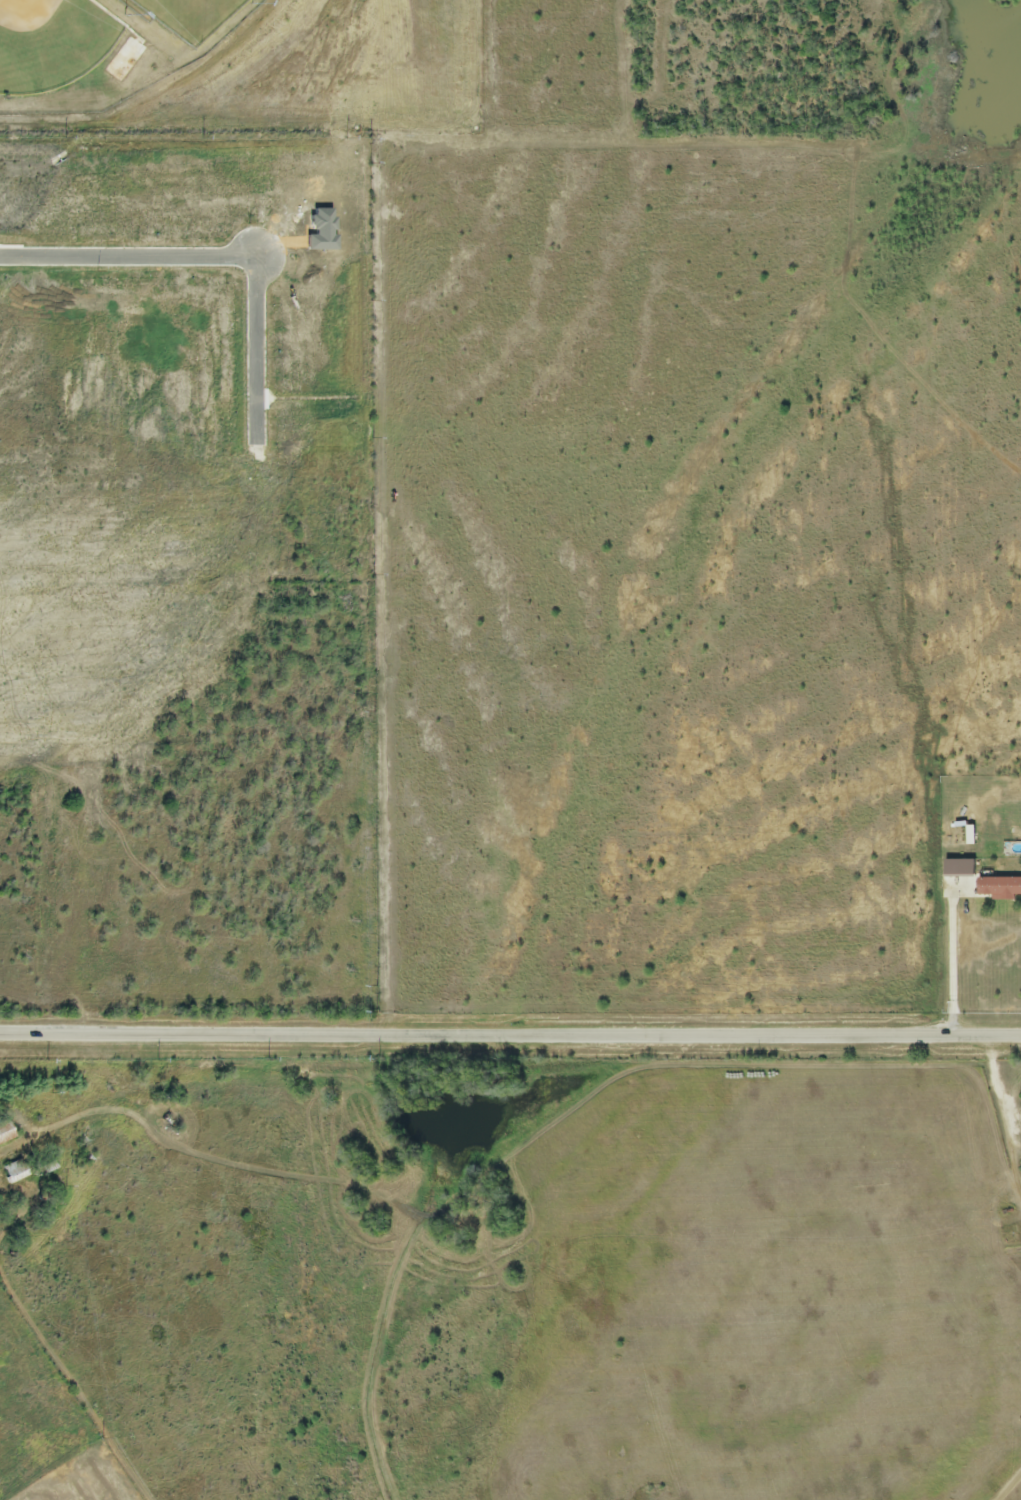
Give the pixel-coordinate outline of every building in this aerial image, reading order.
[(977,897),(1020,897),(1020,878),(977,878),(977,897)] [(5,1121),(0,1123),(0,1143),(12,1138),(5,1121)] [(27,1177),(20,1160),(3,1168),(9,1184),(27,1177)]
